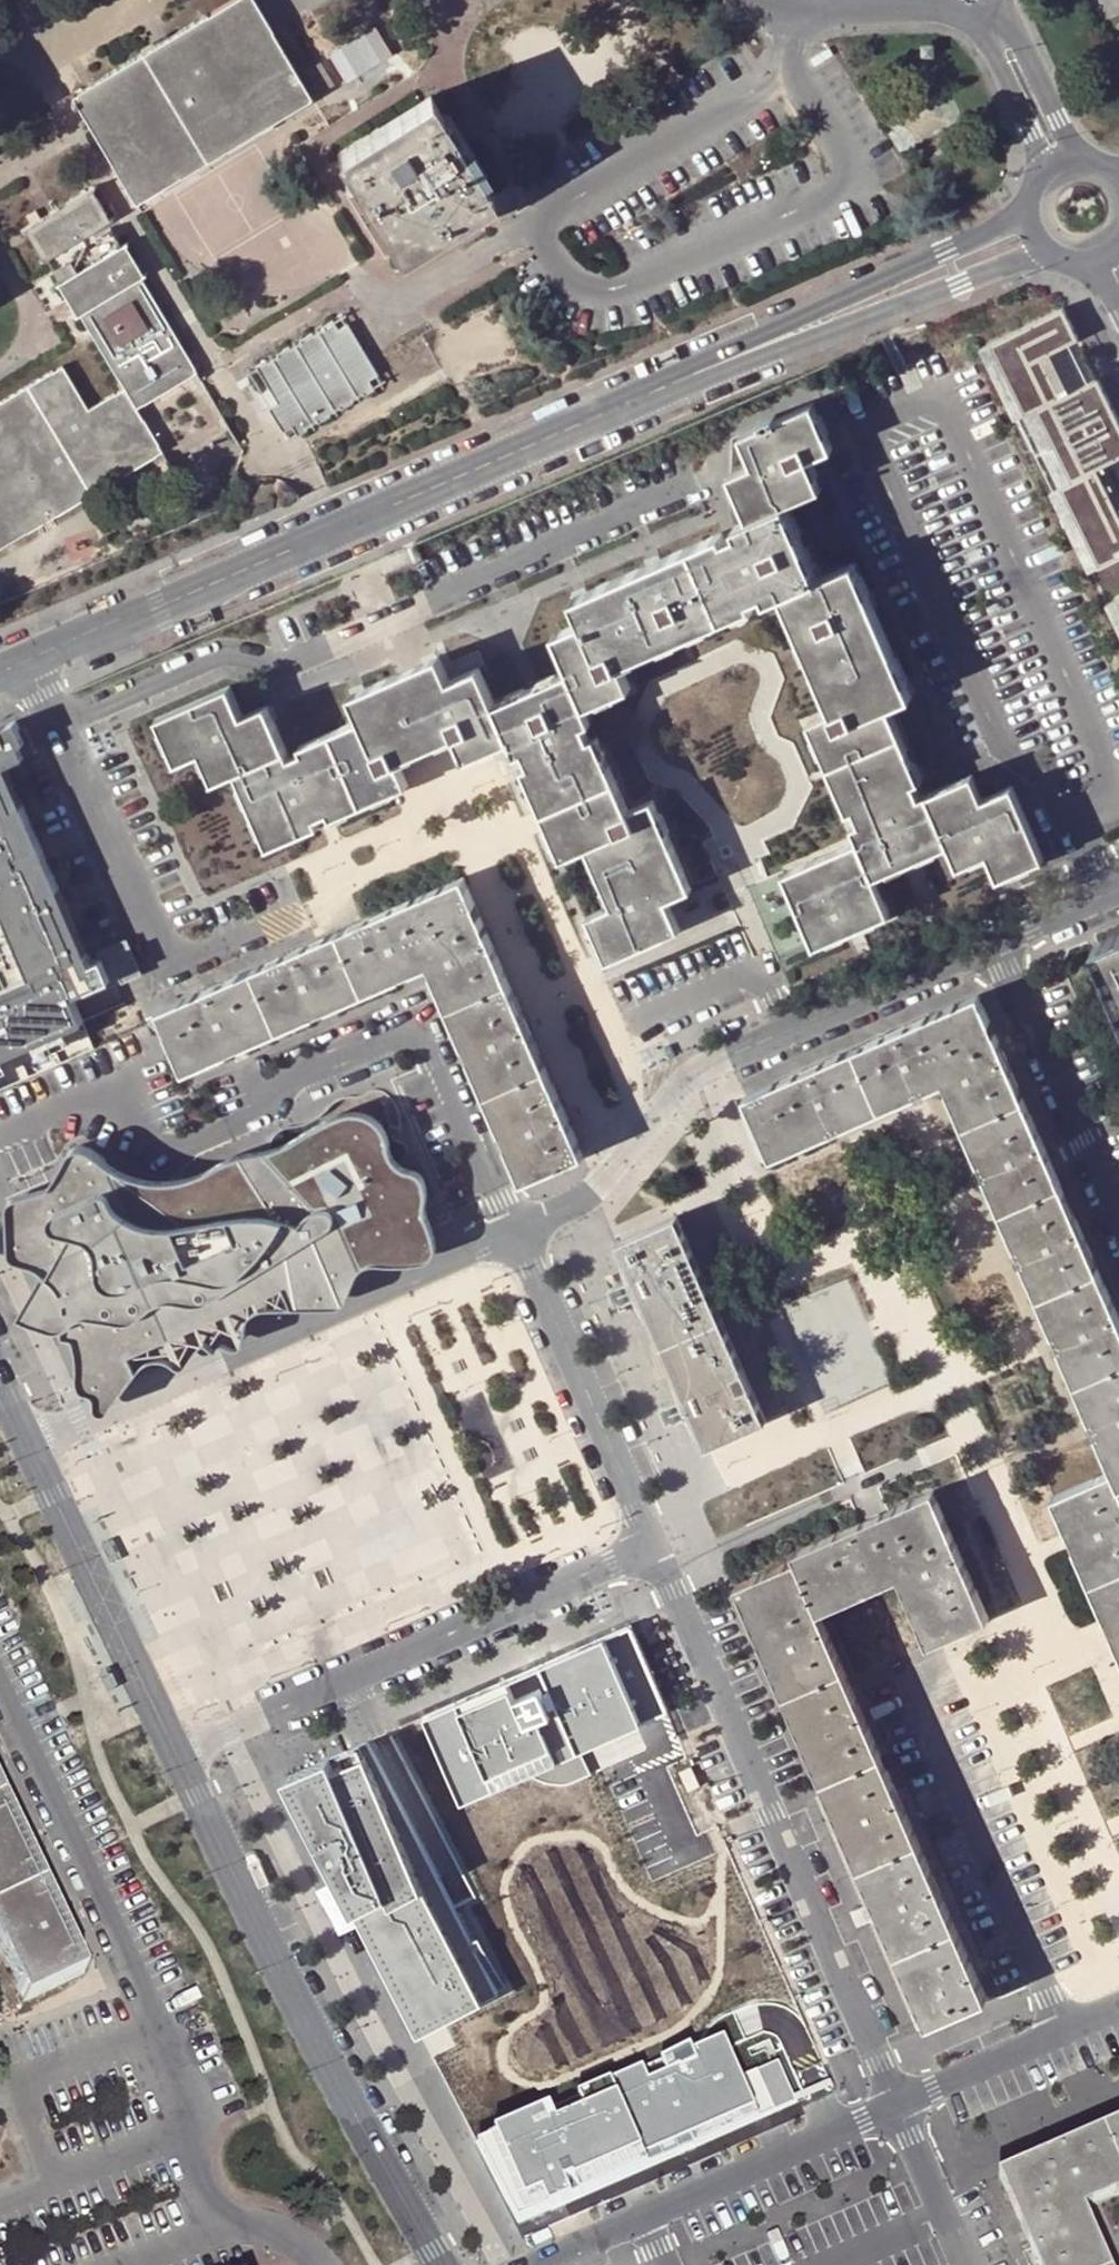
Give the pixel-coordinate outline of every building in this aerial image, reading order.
[(251,0),(239,0),(72,98),(137,205),(312,101),(251,0)] [(334,88),(320,65),(312,70),(311,85),(318,97),(334,88)] [(430,98),(337,156),(400,259),(495,200),(430,98)] [(61,368),(0,405),(0,550),(161,455),(136,411),(196,376),(142,283),(143,280),(125,249),(122,248),(109,226),(110,222),(91,191),(24,232),(42,262),(45,263),(58,285),(58,288),(76,318),(79,317),(123,391),(88,411),(61,368)] [(1063,309),(980,350),(1087,572),(1118,557),(1118,518),(1096,470),(1104,467),(1118,459),(1118,425),(1097,380),(1069,394),(1061,398),(1042,358),(1056,351),(1078,341),(1063,309)] [(268,364),(265,363),(255,369),(277,405),(268,411),(283,433),(292,429),(297,438),(308,433),(307,429),(317,423),(319,425),(329,421),(329,416),(338,411),(342,412),(352,406),(352,402),(362,397),(365,398),(374,393),(369,384),(377,378),(347,327),(339,331),(333,322),(322,328),(323,332),(315,337),(312,335),(301,341),(301,345),(291,350),(289,348),(278,354),(278,358),(268,364)] [(1056,351),(1042,358),(1061,398),(1069,394),(1053,361),(1059,358),(1056,351)] [(814,404),(807,408),(819,436),(826,432),(814,404)] [(173,750),(178,762),(201,752),(207,748),(222,779),(232,774),(237,772),(238,775),(242,773),(254,799),(250,801),(258,819),(261,817),(274,842),(268,844),(270,847),(321,825),(317,818),(329,812),(332,818),(335,816),(333,812),(362,799),(365,804),(368,803),(366,798),(393,786),(396,792),(409,786),(399,764),(402,763),(398,754),(426,740),(430,747),(457,736),(469,760),(513,741),(518,753),(525,751),(531,764),(524,767),(564,857),(587,847),(595,843),(621,900),(613,904),(589,915),(596,930),(602,927),(616,957),(674,932),(660,904),(668,900),(694,889),(687,873),(678,876),(653,822),(662,818),(654,799),(632,809),(598,735),(592,738),(586,725),(592,722),(586,708),(589,707),(587,702),(616,689),(618,694),(631,688),(621,666),(625,664),(621,658),(648,647),(650,653),(654,651),(652,645),(678,633),(681,638),(694,633),(691,627),(718,615),(720,621),(725,619),(722,614),(749,602),(752,607),(755,606),(753,601),(766,595),(768,601),(782,595),(801,638),(808,635),(820,663),(813,666),(834,712),(809,723),(816,738),(821,736),(833,761),(828,763),(850,813),(853,811),(859,823),(853,826),(858,839),(784,872),(815,941),(817,940),(843,928),(846,934),(861,927),(858,921),(885,909),(887,912),(890,910),(877,882),(875,877),(877,876),(875,871),(900,860),(904,866),(917,860),(914,854),(944,841),(948,849),(951,848),(960,866),(962,865),(961,861),(984,850),(987,856),(990,855),(1000,878),(1013,872),(1011,866),(1041,855),(1044,854),(1013,787),(986,799),(974,774),(922,797),(917,784),(921,782),(920,778),(915,780),(905,755),(909,754),(889,706),(913,696),(906,679),(901,682),(888,653),(892,651),(867,592),(862,594),(850,565),(821,578),(820,575),(812,579),(801,553),(806,551),(799,534),(793,536),(781,510),(790,507),(789,505),(816,493),(803,463),(809,459),(834,450),(826,432),(819,436),(807,408),(779,420),(777,416),(763,423),(764,426),(742,436),(755,464),(731,475),(751,521),(737,527),(740,534),(726,539),(724,532),(575,598),(585,621),(555,635),(569,667),(566,669),(570,678),(543,690),(540,684),(527,690),(530,696),(502,708),(499,701),(496,703),(480,667),(453,680),(441,654),(352,694),(363,718),(302,745),(304,749),(291,755),(267,705),(244,716),(230,686),(157,717),(160,722),(166,720),(179,747),(173,750)] [(762,420),(763,423),(777,416),(776,414),(762,420)] [(823,489),(809,459),(803,463),(816,493),(823,489)] [(1096,470),(1118,518),(1118,498),(1104,467),(1096,470)] [(793,536),(799,534),(805,532),(795,510),(793,511),(790,507),(781,510),(793,536)] [(812,579),(820,575),(821,575),(819,572),(822,570),(812,549),(806,551),(801,553),(812,579)] [(1087,572),(1103,606),(1118,598),(1118,557),(1087,572)] [(862,594),(867,592),(874,589),(863,564),(855,566),(854,564),(850,565),(862,594)] [(1103,606),(1118,638),(1118,598),(1103,606)] [(722,614),(725,619),(727,623),(753,611),(752,607),(749,602),(722,614)] [(691,627),(694,633),(696,637),(722,625),(720,621),(718,615),(691,627)] [(652,645),(654,651),(656,655),(683,643),(681,638),(678,633),(652,645)] [(798,639),(810,667),(813,666),(820,663),(808,635),(801,638),(798,639)] [(621,658),(625,664),(626,668),(652,656),(650,653),(648,647),(621,658)] [(901,682),(906,679),(911,676),(899,649),(892,651),(888,653),(901,682)] [(538,681),(540,684),(543,690),(570,678),(566,669),(538,681)] [(499,699),(499,701),(502,708),(530,696),(527,690),(526,687),(499,699)] [(587,702),(589,707),(590,711),(619,698),(618,694),(616,689),(587,702)] [(0,727),(0,751),(6,765),(25,756),(20,744),(26,742),(21,730),(17,720),(1,727),(0,727)] [(171,751),(173,750),(179,747),(166,720),(160,722),(157,723),(171,751)] [(823,765),(828,763),(833,761),(821,736),(816,738),(810,740),(823,765)] [(431,751),(430,747),(426,740),(398,754),(402,763),(431,751)] [(201,752),(215,782),(222,779),(207,748),(201,752)] [(6,765),(0,751),(0,776),(13,808),(23,804),(6,765)] [(915,780),(920,778),(925,776),(914,752),(909,754),(905,755),(915,780)] [(237,772),(232,774),(246,804),(250,801),(254,799),(242,773),(238,775),(237,772)] [(29,977),(45,971),(49,980),(0,1000),(0,1057),(82,1022),(75,1003),(82,1000),(79,993),(118,976),(121,983),(142,975),(130,946),(90,963),(85,952),(76,956),(49,892),(58,888),(23,804),(13,808),(0,776),(0,908),(29,977)] [(398,795),(396,792),(393,786),(366,798),(368,803),(371,808),(398,795)] [(366,809),(365,804),(362,799),(333,812),(335,816),(340,822),(366,809)] [(265,846),(268,844),(274,842),(261,817),(258,819),(251,822),(265,846)] [(687,873),(662,818),(653,822),(678,876),(687,873)] [(949,850),(948,849),(944,841),(914,854),(917,860),(919,864),(949,850)] [(587,847),(613,904),(621,900),(595,843),(587,847)] [(988,859),(987,856),(984,850),(961,861),(962,865),(963,865),(965,869),(988,859)] [(1011,866),(1013,872),(1015,876),(1045,863),(1041,855),(1011,866)] [(905,869),(904,866),(900,860),(875,871),(877,876),(875,877),(877,882),(905,869)] [(157,1010),(185,1072),(429,966),(524,1183),(585,1156),(464,877),(157,1010)] [(49,892),(76,956),(85,952),(59,888),(58,888),(49,892)] [(660,904),(674,932),(680,929),(668,900),(660,904)] [(892,915),(890,910),(887,912),(885,909),(858,921),(861,927),(863,931),(890,918),(889,916),(892,915)] [(596,930),(610,960),(616,957),(602,927),(596,930)] [(848,937),(846,934),(843,928),(817,940),(821,949),(848,937)] [(1095,945),(1118,1000),(1118,934),(1095,945)] [(0,990),(0,1000),(49,980),(45,971),(29,977),(0,990)] [(1063,992),(1038,1003),(1045,1018),(1069,1007),(1063,992)] [(1118,1649),(1118,1486),(1118,1485),(1118,1320),(977,997),(753,1094),(779,1154),(917,1093),(914,1086),(948,1072),(954,1086),(948,1090),(1114,1470),(1053,1497),(1118,1649)] [(948,1072),(914,1086),(917,1093),(944,1081),(948,1090),(954,1086),(948,1072)] [(59,1183),(15,1201),(100,1382),(432,1234),(406,1179),(410,1164),(410,1156),(406,1150),(396,1145),(392,1138),(398,1121),(396,1106),(386,1095),(373,1090),(360,1099),(339,1101),(325,1111),(312,1130),(169,1187),(135,1181),(103,1152),(84,1147),(69,1152),(59,1183)] [(753,1094),(745,1097),(772,1158),(779,1154),(753,1094)] [(765,1419),(676,1217),(618,1243),(706,1445),(765,1419)] [(735,1584),(922,2014),(925,2021),(926,2022),(985,1996),(819,1612),(899,1577),(926,1637),(984,1610),(932,1491),(792,1552),(795,1557),(735,1584)] [(988,1618),(984,1610),(926,1637),(929,1645),(988,1618)] [(462,1799),(678,1721),(645,1632),(429,1710),(462,1799)] [(367,1742),(285,1778),(412,2039),(493,1997),(367,1742)] [(699,1784),(690,1765),(680,1770),(688,1789),(699,1784)] [(21,2003),(79,1975),(0,1809),(0,1959),(21,2003)] [(476,2149),(516,2224),(793,2101),(775,2062),(739,2079),(721,2042),(690,2056),(688,2052),(493,2136),(495,2140),(476,2149)] [(1095,2235),(1088,2237),(1073,2205),(1087,2199),(1091,2206),(1118,2194),(1118,2123),(998,2176),(1037,2264),(1108,2264),(1095,2235)] [(1084,2209),(1091,2206),(1087,2199),(1073,2205),(1088,2237),(1095,2235),(1084,2209)]
